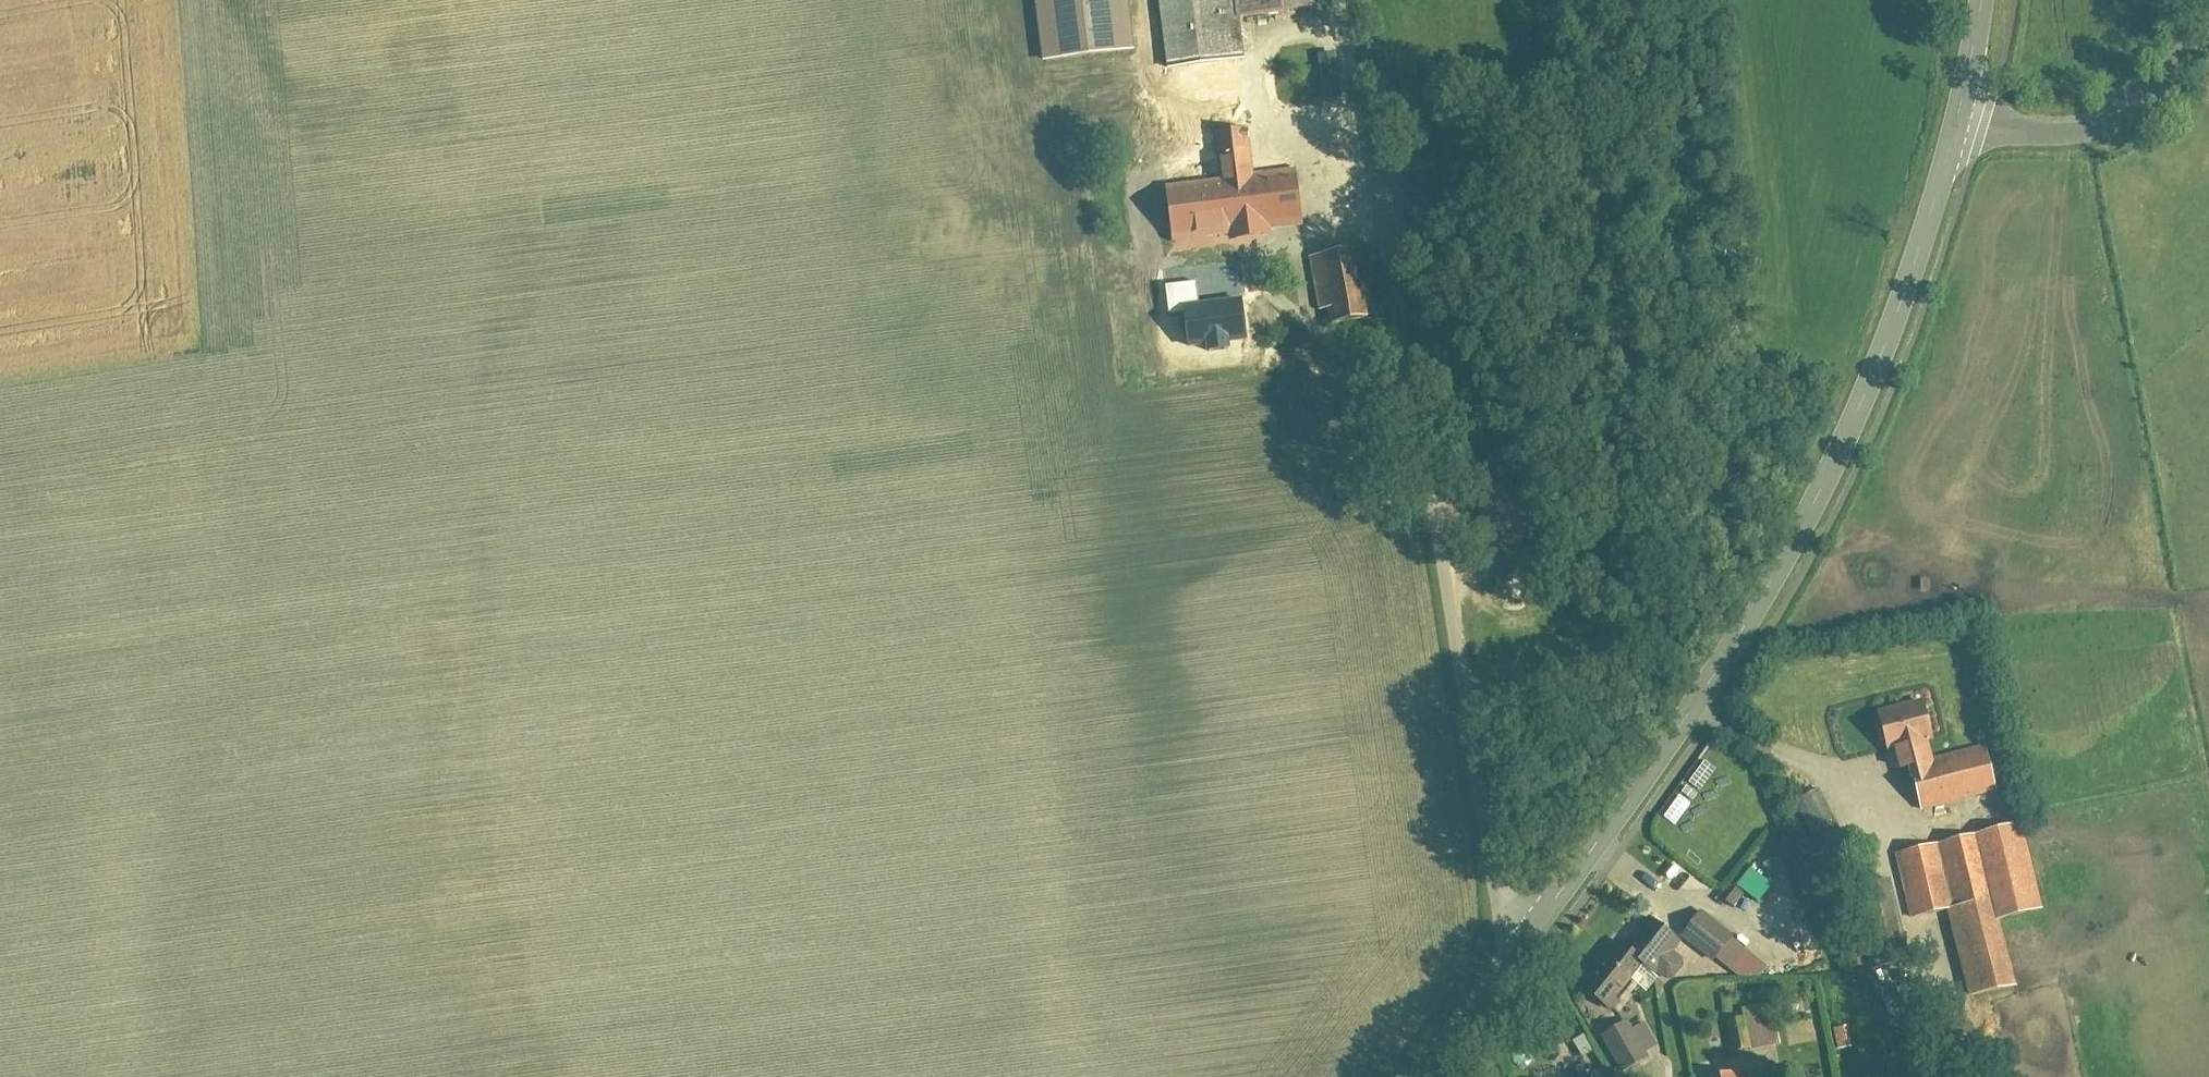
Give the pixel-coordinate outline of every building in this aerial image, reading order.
[(1252,178),(1248,144),(1253,143),(1246,65),(1240,66),(1235,20),(1232,0),(1160,0),(1172,96),(1173,96),(1178,150),(1215,147),(1220,181),(1169,186),(1176,246),(1307,233),(1301,173),(1252,178)] [(1235,20),(1319,9),(1318,0),(1232,0),(1235,20)] [(1315,257),(1324,324),(1370,317),(1361,250),(1315,257)] [(1140,260),(1139,284),(1174,285),(1174,260),(1140,260)] [(1930,768),(1925,746),(1935,743),(1926,706),(1879,717),(1888,754),(1896,752),(1903,782),(1915,779),(1923,812),(1998,794),(1988,754),(1930,768)] [(2019,825),(1895,854),(1908,921),(1945,914),(1965,1000),(2017,988),(2002,920),(2039,912),(2019,825)] [(1709,910),(1683,941),(1713,967),(1739,936),(1709,910)] [(1582,984),(1612,1010),(1667,949),(1637,922),(1582,984)] [(1730,1007),(1733,1050),(1774,1047),(1771,1004),(1730,1007)] [(1627,1022),(1601,1037),(1622,1073),(1648,1057),(1627,1022)]
